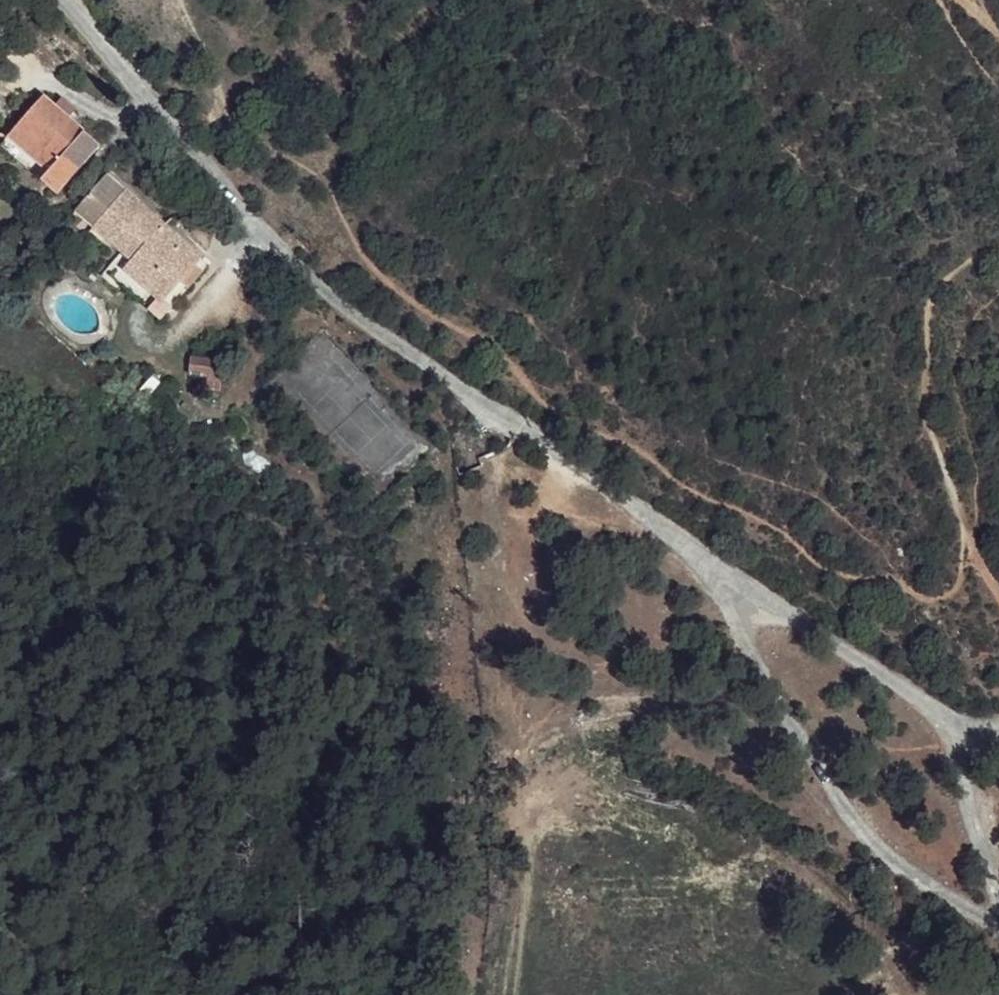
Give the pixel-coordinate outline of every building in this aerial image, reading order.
[(91,151),(36,102),(4,138),(43,175),(35,187),(51,200),(91,151)] [(4,138),(0,144),(0,154),(35,187),(43,175),(4,138)] [(200,257),(125,191),(93,227),(131,265),(127,270),(161,300),(200,257)]
